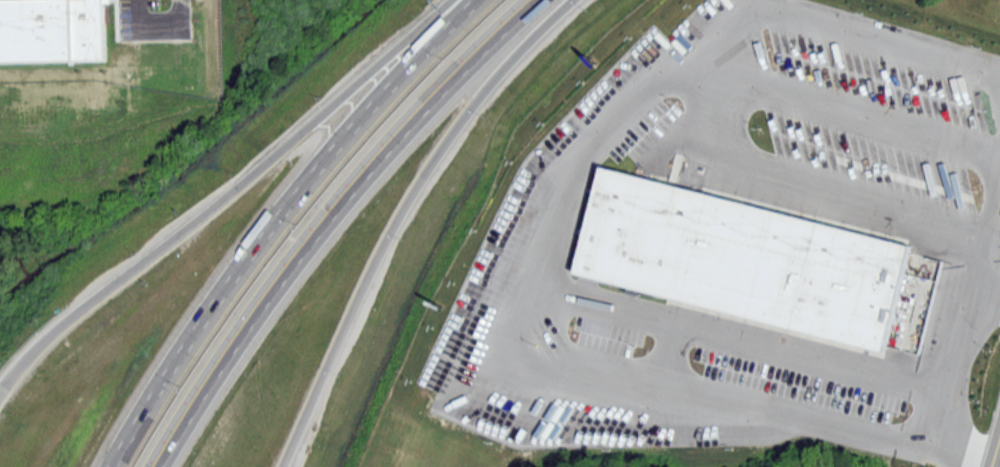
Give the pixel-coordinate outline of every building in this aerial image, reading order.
[(104,61),(104,4),(110,4),(110,0),(0,0),(0,62),(104,61)] [(574,273),(887,351),(914,243),(601,165),(574,273)]
